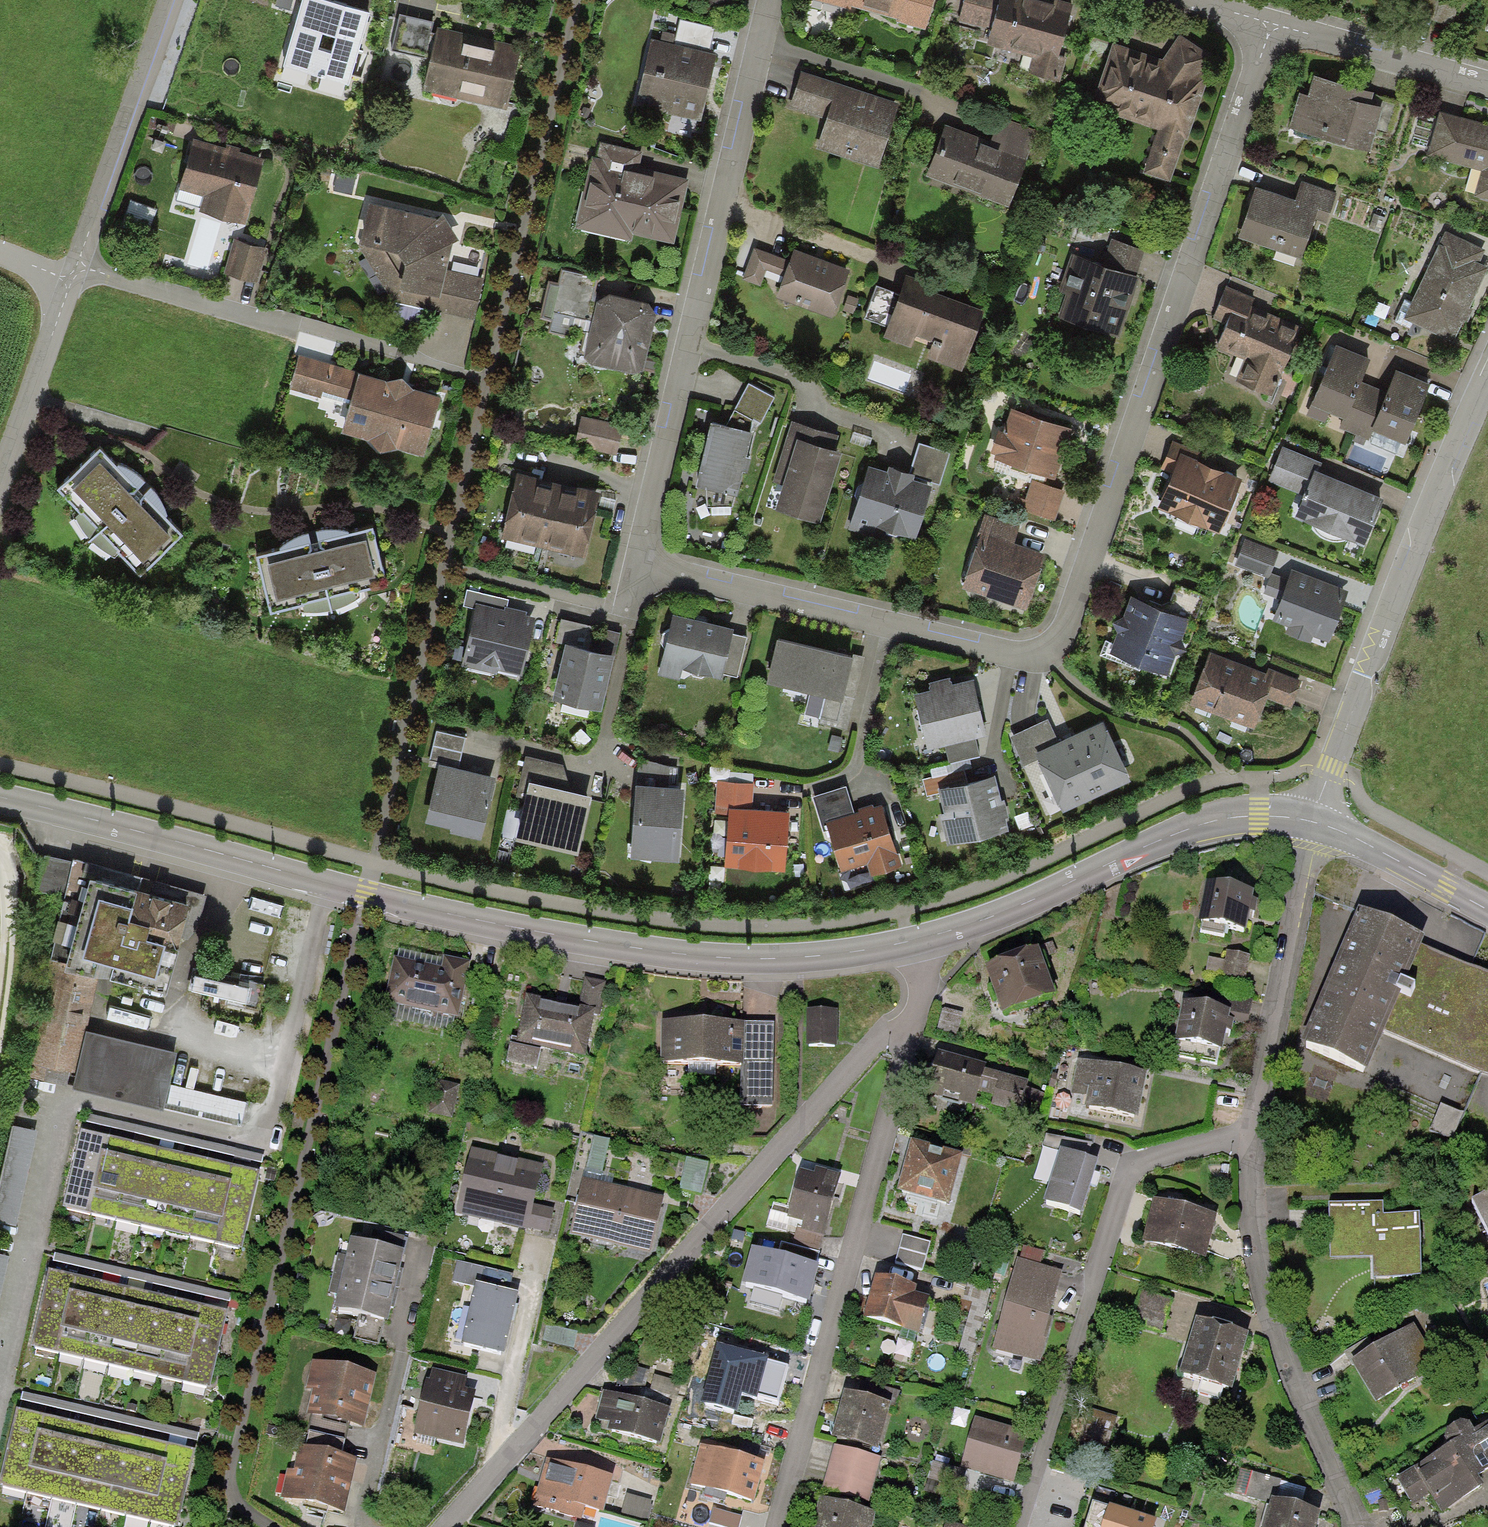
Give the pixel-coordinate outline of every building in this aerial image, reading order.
[(274,5),(289,10),(292,0),(275,0),(274,5)] [(326,0),(303,0),(283,68),(348,86),(369,12),(326,0)] [(850,10),(851,6),(897,19),(902,0),(815,0),(850,10)] [(897,19),(896,23),(925,31),(934,0),(902,0),(897,19)] [(958,22),(990,31),(999,0),(964,0),(958,22)] [(1056,0),(999,0),(990,31),(986,45),(1034,58),(1030,73),(1060,82),(1067,58),(1059,56),(1074,5),(1056,0)] [(1415,16),(1452,27),(1460,0),(1419,0),(1415,16)] [(434,22),(399,14),(391,51),(422,58),(423,54),(431,56),(436,34),(431,33),(434,22)] [(676,36),(674,44),(709,53),(715,28),(680,19),(676,36)] [(522,47),(438,27),(436,34),(431,56),(423,91),(506,111),(522,47)] [(661,41),(652,39),(636,104),(701,120),(710,83),(717,55),(709,53),(674,44),(676,36),(663,32),(661,41)] [(1163,59),(1112,43),(1092,110),(1157,130),(1142,173),(1171,183),(1185,139),(1188,141),(1207,82),(1209,76),(1210,69),(1209,61),(1206,54),(1193,43),(1179,35),(1163,59)] [(825,119),(837,83),(801,71),(789,108),(825,119)] [(1374,93),(1314,76),(1308,96),(1299,94),(1289,129),(1370,152),(1376,130),(1382,108),(1371,105),(1374,95),(1374,93)] [(899,103),(837,83),(825,119),(816,149),(878,169),(899,103)] [(1401,103),(1374,95),(1371,105),(1382,108),(1376,130),(1391,135),(1401,103)] [(1439,112),(1426,155),(1481,171),(1474,197),(1487,200),(1487,126),(1439,112)] [(1001,118),(991,142),(1001,146),(1000,149),(1027,159),(1038,132),(1001,118)] [(991,142),(946,125),(926,176),(1009,208),(1027,159),(1000,149),(1001,146),(991,142)] [(225,148),(194,139),(179,189),(203,197),(199,211),(245,225),(264,160),(239,152),(240,148),(226,144),(225,148)] [(600,141),(596,158),(639,168),(643,152),(600,141)] [(596,158),(591,156),(574,228),(631,241),(633,235),(673,245),(689,180),(639,168),(596,158)] [(1302,182),(1296,200),(1319,208),(1315,220),(1327,224),(1338,194),(1302,182)] [(1296,200),(1256,186),(1238,238),(1301,260),(1315,220),(1319,208),(1296,200)] [(437,220),(370,203),(359,246),(395,302),(437,311),(447,270),(453,244),(459,241),(443,215),(437,220)] [(1446,231),(1404,320),(1453,343),(1463,321),(1467,323),(1470,317),(1473,310),(1469,309),(1487,268),(1487,267),(1479,263),(1485,250),(1446,231)] [(1111,239),(1102,265),(1135,276),(1144,250),(1111,239)] [(268,250),(234,240),(224,273),(258,284),(268,250)] [(851,270),(794,249),(789,262),(753,248),(742,279),(761,286),(767,271),(783,277),(776,297),(833,318),(851,270)] [(1102,265),(1071,254),(1058,292),(1066,294),(1058,317),(1118,338),(1139,277),(1135,276),(1102,265)] [(484,279),(447,270),(437,311),(474,320),(484,279)] [(587,320),(596,277),(562,270),(553,313),(587,320)] [(939,287),(906,275),(899,295),(886,328),(883,337),(911,348),(915,336),(933,343),(928,358),(961,371),(984,311),(937,294),(939,287)] [(1252,308),(1255,298),(1226,286),(1213,319),(1226,324),(1228,320),(1244,326),(1252,308)] [(886,328),(899,295),(877,287),(865,320),(886,328)] [(609,295),(597,303),(584,357),(591,365),(633,375),(643,371),(656,318),(657,315),(650,304),(609,295)] [(859,300),(848,295),(842,310),(853,315),(859,300)] [(1302,328),(1252,308),(1244,326),(1228,320),(1226,324),(1216,349),(1243,360),(1235,380),(1274,396),(1302,328)] [(1371,360),(1336,345),(1305,416),(1324,425),(1329,413),(1343,419),(1345,420),(1361,382),(1371,360)] [(358,371),(298,355),(288,389),(321,399),(323,392),(350,400),(358,373),(358,371)] [(1431,385),(1396,371),(1387,393),(1371,430),(1373,431),(1405,445),(1431,385)] [(387,382),(358,373),(350,400),(341,434),(369,442),(380,452),(396,449),(424,457),(441,399),(414,391),(403,379),(402,378),(387,382)] [(1371,430),(1387,393),(1361,382),(1345,420),(1343,419),(1339,428),(1369,441),(1373,431),(1371,430)] [(748,384),(734,411),(760,425),(774,398),(748,384)] [(1073,431),(1011,409),(1003,433),(999,432),(991,454),(996,456),(994,460),(1055,481),(1073,431)] [(726,427),(711,423),(695,488),(736,497),(743,471),(747,473),(751,460),(746,458),(753,433),(760,425),(734,411),(726,427)] [(624,427),(581,417),(576,439),(589,441),(595,451),(617,455),(624,427)] [(839,436),(792,421),(773,483),(782,486),(775,511),(819,525),(841,453),(834,451),(839,436)] [(872,439),(853,432),(850,443),(869,449),(872,439)] [(1180,454),(1199,461),(1202,453),(1173,441),(1161,470),(1171,474),(1180,454)] [(950,454),(919,444),(909,474),(914,475),(914,477),(940,485),(950,454)] [(1314,472),(1318,473),(1323,464),(1283,447),(1268,481),(1304,496),(1314,472)] [(141,493),(138,490),(145,483),(144,482),(142,479),(138,475),(133,472),(128,468),(123,466),(119,465),(117,468),(100,450),(57,490),(76,511),(73,514),(74,517),(76,521),(79,529),(86,538),(89,542),(94,546),(100,551),(108,554),(115,558),(119,555),(141,578),(183,536),(166,518),(167,517),(167,515),(166,512),(165,508),(163,504),(160,499),(155,492),(151,488),(144,496),(141,493)] [(1199,461),(1180,454),(1171,474),(1157,508),(1220,534),(1243,480),(1199,461)] [(887,472),(869,467),(848,531),(872,538),(876,528),(915,540),(932,487),(912,481),(914,477),(914,475),(909,474),(888,467),(887,472)] [(1384,500),(1318,473),(1314,472),(1304,496),(1294,519),(1313,527),(1345,540),(1365,548),(1384,500)] [(501,539),(543,549),(559,483),(548,480),(517,473),(501,539)] [(1065,492),(1032,481),(1022,510),(1055,521),(1065,492)] [(570,486),(559,483),(543,549),(584,559),(600,493),(570,486)] [(981,533),(1014,544),(1021,525),(985,513),(977,537),(979,537),(981,533)] [(1341,541),(1345,540),(1313,527),(1313,529),(1315,532),(1319,536),(1323,539),(1328,540),(1333,541),(1337,541),(1341,541)] [(280,552),(257,558),(270,615),(300,608),(301,613),(307,613),(316,613),(323,613),(333,611),(336,611),(345,607),(355,601),(359,598),(359,593),(386,586),(384,575),(373,529),(349,535),(347,532),(345,531),(341,530),(336,530),(330,530),(325,530),(320,530),(316,531),(319,543),(315,544),(311,544),(308,533),(303,535),(299,536),(294,538),(288,541),(283,545),(279,548),(280,552)] [(1014,544),(981,533),(979,537),(961,589),(1027,612),(1046,555),(1014,544)] [(1235,566),(1270,579),(1272,573),(1279,553),(1244,540),(1235,566)] [(1288,580),(1272,573),(1270,579),(1264,594),(1280,600),(1272,621),(1289,627),(1286,635),(1311,644),(1314,637),(1329,643),(1349,591),(1292,568),(1288,580)] [(1176,584),(1166,611),(1190,621),(1195,623),(1205,595),(1176,584)] [(463,607),(475,610),(477,603),(505,610),(505,607),(507,608),(509,601),(467,590),(463,607)] [(1166,611),(1131,598),(1124,619),(1112,622),(1118,635),(1114,644),(1110,655),(1141,667),(1168,677),(1177,656),(1186,652),(1182,642),(1190,621),(1166,611)] [(505,610),(477,603),(475,610),(461,667),(496,675),(497,670),(521,676),(536,618),(527,616),(527,613),(507,608),(505,607),(505,610)] [(733,630),(672,615),(658,675),(680,680),(682,670),(721,680),(722,674),(732,635),(733,630)] [(561,619),(555,642),(565,645),(615,657),(620,634),(561,619)] [(748,639),(732,635),(722,674),(738,678),(748,639)] [(853,658),(777,640),(766,685),(809,695),(804,715),(819,718),(818,723),(847,730),(864,657),(853,655),(853,658)] [(1140,671),(1141,667),(1110,655),(1114,644),(1105,641),(1099,656),(1140,671)] [(615,657),(565,645),(552,702),(603,713),(615,657)] [(1267,675),(1210,653),(1190,706),(1254,730),(1266,699),(1274,677),(1267,675)] [(1269,669),(1267,675),(1274,677),(1266,699),(1292,708),(1303,681),(1269,669)] [(929,690),(913,694),(927,750),(944,746),(975,738),(987,735),(974,679),(952,684),(950,678),(928,684),(929,690)] [(1035,754),(1058,743),(1048,720),(1010,737),(1024,766),(1038,760),(1035,754)] [(1131,783),(1103,722),(1066,739),(1058,743),(1035,754),(1038,760),(1063,814),(1131,783)] [(466,738),(437,731),(428,767),(438,769),(439,765),(459,769),(466,738)] [(843,738),(831,735),(828,749),(839,752),(843,738)] [(979,756),(975,738),(944,746),(948,764),(970,759),(979,756)] [(563,765),(527,757),(516,798),(525,800),(529,783),(572,793),(563,765)] [(972,769),(970,759),(948,764),(930,768),(932,778),(964,771),(972,769)] [(640,760),(637,787),(676,790),(678,768),(640,760)] [(459,769),(439,765),(438,769),(425,823),(451,829),(450,834),(481,841),(496,778),(459,769)] [(938,790),(967,784),(964,771),(932,778),(923,780),(927,796),(939,794),(938,790)] [(967,784),(938,790),(939,794),(944,815),(939,816),(946,847),(1008,831),(1006,821),(1009,820),(1005,801),(1001,802),(995,776),(967,784)] [(754,785),(717,782),(715,814),(728,815),(729,808),(752,810),(754,785)] [(572,793),(529,783),(525,800),(516,840),(579,855),(592,798),(572,793)] [(637,787),(636,786),(630,860),(679,864),(684,790),(676,790),(637,787)] [(854,813),(846,787),(812,797),(823,832),(828,830),(826,822),(854,813)] [(854,813),(826,822),(828,830),(841,872),(867,864),(871,877),(902,867),(882,805),(874,808),(873,805),(858,809),(859,812),(854,813)] [(752,810),(729,808),(728,815),(724,868),(785,873),(789,813),(752,810)] [(1255,887),(1206,878),(1198,919),(1203,919),(1226,924),(1246,927),(1249,909),(1252,909),(1256,910),(1258,897),(1253,896),(1255,887)] [(1359,905),(1301,1039),(1367,1067),(1383,1029),(1487,1074),(1487,972),(1420,942),(1425,933),(1359,905)] [(1224,934),(1226,924),(1203,919),(1201,929),(1224,934)] [(1038,942),(984,961),(992,984),(1001,1010),(1056,990),(1038,942)] [(400,948),(398,956),(441,966),(443,958),(400,948)] [(1250,953),(1226,949),(1225,959),(1209,956),(1206,971),(1222,974),(1221,977),(1245,981),(1250,953)] [(470,960),(444,955),(443,958),(441,966),(398,956),(394,956),(385,1000),(399,1003),(455,1015),(458,1016),(470,960)] [(584,978),(579,1006),(595,1009),(594,1013),(600,1014),(606,982),(584,978)] [(1213,990),(1211,1003),(1231,1006),(1229,1015),(1234,1016),(1233,1020),(1248,1022),(1253,998),(1213,990)] [(579,1006),(526,995),(517,1037),(511,1036),(506,1061),(536,1067),(540,1047),(585,1056),(594,1013),(595,1009),(579,1006)] [(1211,1003),(1182,997),(1174,1038),(1222,1047),(1225,1028),(1228,1028),(1231,1029),(1233,1020),(1234,1016),(1229,1015),(1231,1006),(1211,1003)] [(452,1031),(455,1015),(399,1003),(395,1020),(452,1031)] [(837,1006),(808,1006),(807,1045),(837,1045),(837,1006)] [(964,1012),(944,1006),(937,1028),(957,1035),(964,1012)] [(744,1019),(662,1018),(662,1061),(742,1062),(743,1062),(744,1021),(744,1019)] [(774,1021),(744,1021),(743,1062),(742,1062),(741,1105),(772,1105),(774,1021)] [(986,1063),(937,1048),(934,1060),(925,1091),(974,1105),(978,1089),(994,1094),(991,1103),(1020,1111),(1029,1080),(985,1067),(986,1063)] [(1146,1069),(1077,1056),(1071,1090),(1086,1093),(1084,1104),(1138,1114),(1146,1069)] [(460,1084),(437,1079),(430,1112),(452,1117),(460,1084)] [(1464,1112),(1441,1102),(1429,1130),(1452,1140),(1464,1112)] [(264,1155),(86,1112),(84,1121),(262,1163),(264,1155)] [(12,1126),(0,1181),(0,1223),(15,1227),(37,1132),(12,1126)] [(95,1131),(81,1128),(62,1207),(89,1214),(108,1135),(95,1131)] [(1042,1145),(1058,1150),(1060,1145),(1087,1153),(1092,1141),(1046,1133),(1042,1145)] [(120,1138),(108,1135),(89,1214),(115,1220),(133,1141),(120,1138)] [(609,1139),(594,1135),(587,1167),(602,1171),(609,1139)] [(937,1144),(911,1137),(896,1189),(949,1203),(963,1152),(937,1144)] [(145,1144),(133,1141),(115,1220),(139,1226),(158,1146),(145,1144)] [(1087,1153),(1060,1145),(1058,1150),(1043,1198),(1082,1211),(1094,1173),(1099,1157),(1087,1153)] [(139,1226),(165,1231),(184,1153),(172,1150),(158,1146),(139,1226)] [(543,1163),(471,1146),(456,1212),(527,1228),(528,1226),(548,1231),(554,1208),(534,1203),(543,1163)] [(196,1155),(184,1153),(165,1231),(190,1237),(208,1159),(196,1155)] [(709,1161),(687,1156),(680,1187),(701,1193),(709,1161)] [(222,1162),(208,1159),(190,1237),(217,1243),(235,1165),(222,1162)] [(247,1168),(235,1165),(217,1243),(241,1248),(259,1170),(247,1168)] [(815,1171),(800,1167),(789,1206),(786,1215),(802,1220),(800,1228),(823,1234),(841,1172),(816,1165),(815,1171)] [(585,1167),(583,1177),(612,1184),(614,1173),(602,1171),(587,1167),(585,1167)] [(612,1184),(583,1177),(569,1234),(651,1253),(664,1195),(612,1184)] [(1470,1197),(1487,1231),(1487,1188),(1470,1197)] [(1218,1212),(1154,1195),(1142,1239),(1205,1256),(1218,1212)] [(1383,1200),(1328,1202),(1330,1257),(1372,1256),(1373,1276),(1421,1275),(1419,1212),(1383,1213),(1383,1200)] [(797,1227),(800,1228),(802,1220),(786,1215),(789,1206),(773,1202),(766,1225),(795,1234),(797,1227)] [(795,1234),(792,1244),(819,1251),(819,1250),(823,1234),(800,1228),(797,1227),(795,1234)] [(374,1228),(371,1240),(402,1247),(405,1235),(374,1228)] [(930,1241),(902,1233),(895,1261),(922,1269),(930,1241)] [(338,1252),(333,1272),(399,1287),(401,1279),(403,1268),(400,1267),(405,1248),(402,1247),(371,1240),(351,1235),(346,1254),(338,1252)] [(781,1241),(779,1251),(816,1261),(819,1251),(792,1244),(781,1241)] [(779,1251),(752,1244),(742,1280),(809,1298),(819,1262),(816,1261),(779,1251)] [(1024,1245),(1020,1257),(1040,1263),(1044,1250),(1024,1245)] [(231,1293),(54,1252),(53,1260),(229,1300),(231,1293)] [(0,1254),(0,1297),(9,1256),(0,1254)] [(1020,1257),(1018,1257),(992,1347),(1037,1360),(1063,1270),(1040,1263),(1020,1257)] [(513,1274),(457,1260),(452,1280),(475,1285),(476,1280),(509,1288),(513,1274)] [(62,1270),(49,1267),(29,1345),(56,1352),(75,1274),(62,1270)] [(397,1297),(399,1287),(333,1272),(329,1291),(337,1293),(334,1307),(359,1313),(385,1318),(388,1319),(391,1306),(394,1307),(397,1297)] [(917,1283),(875,1272),(863,1315),(919,1331),(930,1294),(915,1290),(917,1283)] [(88,1277),(75,1274),(56,1352),(83,1358),(101,1280),(88,1277)] [(112,1282),(101,1280),(83,1358),(106,1364),(125,1285),(112,1282)] [(509,1288),(476,1280),(475,1285),(461,1341),(504,1351),(519,1291),(509,1288)] [(106,1364),(133,1370),(151,1291),(139,1288),(125,1285),(106,1364)] [(1172,1298),(1140,1289),(1130,1322),(1162,1332),(1172,1298)] [(163,1294),(151,1291),(133,1370),(158,1376),(176,1297),(163,1294)] [(189,1300),(176,1297),(158,1376),(184,1381),(202,1303),(189,1300)] [(214,1306),(202,1303),(184,1381),(209,1387),(226,1309),(214,1306)] [(385,1318),(359,1313),(353,1338),(379,1344),(385,1318)] [(1222,1322),(1196,1314),(1179,1371),(1202,1377),(1224,1384),(1233,1387),(1249,1330),(1222,1322)] [(1373,1346),(1350,1359),(1350,1361),(1374,1401),(1420,1374),(1416,1366),(1434,1356),(1414,1321),(1373,1346)] [(577,1331),(546,1325),(543,1340),(574,1347),(577,1331)] [(1349,1361),(1350,1361),(1350,1359),(1373,1346),(1367,1337),(1343,1351),(1349,1361)] [(768,1355),(717,1341),(700,1400),(736,1410),(741,1392),(757,1396),(758,1393),(778,1399),(788,1364),(767,1358),(768,1355)] [(377,1372),(312,1357),(305,1386),(312,1388),(306,1412),(312,1414),(349,1422),(364,1426),(377,1372)] [(429,1378),(426,1377),(413,1432),(463,1444),(476,1389),(464,1386),(467,1375),(432,1367),(429,1378)] [(682,1382),(653,1374),(650,1388),(678,1396),(682,1382)] [(858,1376),(854,1390),(892,1400),(890,1406),(895,1408),(901,1388),(858,1376)] [(1220,1397),(1224,1384),(1202,1377),(1199,1390),(1220,1397)] [(854,1390),(845,1388),(832,1434),(879,1447),(890,1406),(892,1400),(854,1390)] [(670,1406),(603,1389),(595,1417),(609,1421),(608,1428),(661,1441),(670,1406)] [(199,1432),(22,1391),(21,1398),(197,1440),(199,1432)] [(17,1406),(0,1475),(0,1485),(25,1492),(44,1413),(30,1409),(17,1406)] [(1117,1416),(1090,1407),(1079,1443),(1106,1451),(1117,1416)] [(56,1416),(44,1413),(25,1492),(51,1498),(69,1419),(56,1416)] [(342,1453),(349,1422),(312,1414),(305,1444),(342,1453)] [(1029,1431),(975,1415),(960,1466),(1014,1481),(1022,1451),(1029,1431)] [(1396,1476),(1413,1504),(1430,1493),(1441,1511),(1484,1484),(1477,1473),(1487,1467),(1487,1418),(1474,1427),(1469,1420),(1461,1418),(1454,1422),(1447,1427),(1444,1436),(1449,1443),(1396,1476)] [(80,1421),(69,1419),(51,1498),(75,1503),(93,1424),(80,1421)] [(75,1503),(101,1509),(119,1431),(107,1428),(93,1424),(75,1503)] [(131,1433),(119,1431),(101,1509),(126,1515),(144,1436),(131,1433)] [(158,1440),(144,1436),(126,1515),(152,1521),(170,1443),(158,1440)] [(183,1445),(170,1443),(152,1521),(177,1526),(195,1448),(183,1445)] [(305,1444),(299,1443),(294,1468),(287,1467),(280,1497),(345,1511),(357,1456),(342,1453),(305,1444)] [(765,1460),(700,1443),(689,1483),(755,1500),(765,1460)] [(882,1456),(834,1443),(822,1489),(869,1502),(882,1456)] [(613,1474),(546,1456),(533,1504),(581,1517),(584,1504),(603,1509),(613,1474)] [(959,1487),(964,1470),(932,1460),(927,1478),(959,1487)] [(1280,1478),(1240,1468),(1234,1492),(1270,1501),(1271,1495),(1276,1496),(1280,1478)] [(626,1493),(620,1515),(648,1522),(654,1500),(626,1493)] [(820,1495),(810,1526),(872,1526),(877,1510),(820,1495)] [(1321,1509),(1276,1496),(1271,1495),(1270,1501),(1262,1526),(1316,1526),(1321,1509)] [(1092,1499),(1084,1526),(1101,1526),(1108,1504),(1092,1499)] [(1109,1502),(1108,1504),(1101,1526),(1154,1526),(1157,1517),(1109,1502)] [(713,1507),(709,1522),(727,1526),(739,1526),(742,1515),(713,1507)] [(944,1526),(977,1526),(946,1519),(944,1526)]
